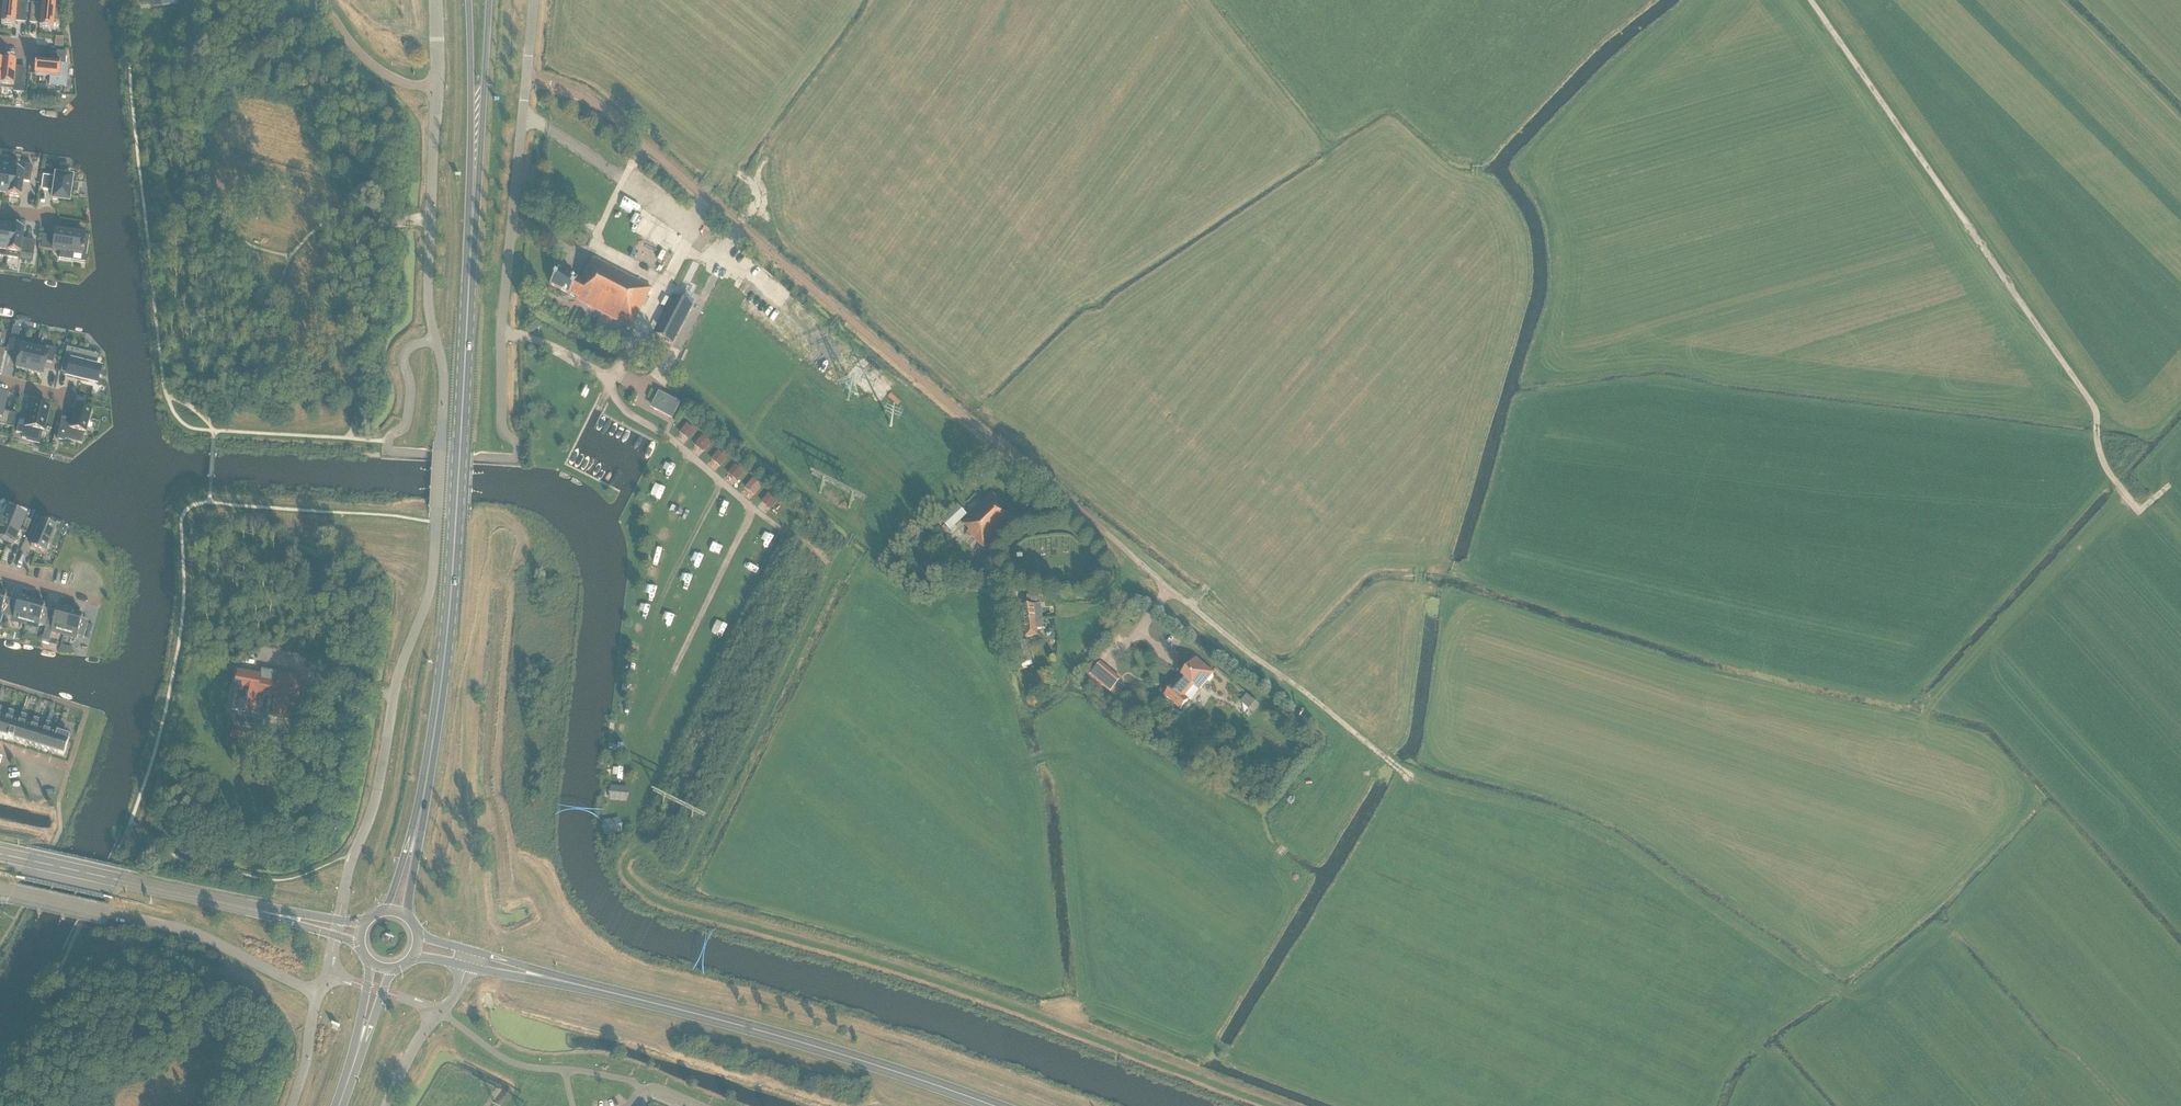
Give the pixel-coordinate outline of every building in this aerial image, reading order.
[(4,0),(1,25),(15,26),(16,19),(26,21),(28,3),(17,2),(17,1),(4,0)] [(31,3),(30,21),(40,22),(40,29),(53,30),(54,21),(59,21),(60,10),(55,9),(56,5),(31,3)] [(186,23),(183,23),(181,23),(181,31),(190,30),(190,23),(187,23),(186,23)] [(64,38),(56,37),(55,46),(63,47),(64,38)] [(35,75),(59,78),(61,64),(56,64),(57,53),(44,52),(43,62),(36,62),(35,75)] [(16,62),(3,61),(0,88),(13,90),(14,87),(24,88),(26,70),(15,69),(16,62)] [(12,168),(8,195),(21,197),(23,181),(30,182),(33,166),(25,165),(24,170),(12,168)] [(8,195),(12,168),(0,167),(0,194),(8,195)] [(56,178),(44,176),(42,189),(50,191),(50,190),(54,190),(52,200),(69,202),(73,178),(56,175),(56,178)] [(53,251),(60,252),(59,259),(60,259),(72,260),(73,254),(82,255),(83,252),(84,252),(85,248),(84,248),(85,237),(89,237),(85,236),(86,236),(76,234),(77,226),(64,224),(63,232),(56,231),(53,251)] [(12,228),(0,226),(0,256),(8,257),(12,228)] [(24,229),(12,228),(8,257),(19,259),(20,254),(33,256),(35,242),(22,240),(24,229)] [(639,235),(631,253),(662,267),(670,249),(639,235)] [(651,288),(593,258),(588,268),(587,268),(581,281),(558,269),(550,284),(577,298),(576,300),(631,328),(651,288)] [(692,305),(673,295),(662,315),(682,325),(692,305)] [(36,345),(17,340),(13,353),(20,355),(16,369),(29,372),(36,345)] [(56,350),(36,345),(29,372),(43,376),(46,361),(53,363),(56,350)] [(67,377),(97,384),(101,369),(88,366),(91,356),(68,350),(69,348),(67,348),(61,373),(68,375),(67,377)] [(675,413),(679,404),(658,393),(653,401),(656,403),(653,409),(668,417),(672,411),(675,413)] [(0,395),(0,424),(13,428),(17,414),(4,411),(7,397),(0,395)] [(44,432),(49,409),(34,406),(30,421),(19,419),(16,433),(23,434),(22,438),(27,440),(27,439),(38,442),(41,431),(44,432)] [(61,420),(57,439),(65,441),(65,438),(80,442),(83,433),(86,434),(91,411),(76,408),(72,423),(61,420)] [(688,441),(696,432),(686,423),(678,432),(688,441)] [(703,453),(711,444),(701,436),(693,445),(703,453)] [(720,468),(727,458),(718,450),(710,459),(720,468)] [(736,482),(744,472),(734,464),(726,474),(736,482)] [(753,496),(761,487),(752,479),(744,488),(753,496)] [(770,510),(778,501),(768,493),(760,502),(770,510)] [(984,548),(1015,518),(993,494),(963,524),(969,530),(967,531),(984,548)] [(950,530),(967,515),(958,505),(942,520),(950,530)] [(7,514),(4,522),(1,521),(0,523),(0,530),(0,531),(0,539),(13,545),(23,520),(7,514)] [(46,552),(56,527),(42,522),(40,525),(34,523),(29,534),(36,537),(32,547),(46,552)] [(940,529),(939,530),(937,533),(943,538),(946,534),(941,529),(940,529)] [(1038,601),(1038,592),(1027,591),(1026,600),(1038,601)] [(11,604),(5,602),(7,596),(0,594),(0,617),(1,618),(1,615),(7,617),(11,604)] [(26,624),(32,602),(19,599),(17,605),(11,604),(7,617),(13,618),(13,621),(26,624)] [(45,627),(49,614),(43,612),(45,606),(32,602),(26,624),(39,628),(39,626),(45,627)] [(1034,605),(1022,606),(1024,622),(1043,619),(1042,610),(1038,610),(1035,611),(1034,607),(1034,605)] [(64,635),(70,613),(57,609),(55,616),(49,614),(45,627),(51,629),(51,631),(64,635)] [(70,613),(64,635),(77,638),(77,636),(84,638),(87,624),(81,623),(83,616),(70,613)] [(1043,619),(1024,622),(1026,637),(1038,636),(1037,630),(1044,629),(1043,619)] [(1023,668),(1033,665),(1026,641),(1016,644),(1023,668)] [(1211,680),(1216,673),(1214,672),(1215,670),(1195,655),(1181,672),(1183,674),(1184,675),(1174,687),(1172,686),(1164,695),(1181,709),(1188,699),(1183,695),(1193,682),(1200,689),(1208,679),(1211,680)] [(1119,681),(1099,664),(1090,675),(1110,692),(1119,681)] [(260,715),(264,696),(268,697),(264,715),(271,716),(271,717),(285,719),(286,715),(293,716),(295,702),(298,702),(302,677),(279,673),(277,682),(260,679),(261,674),(237,670),(233,690),(235,691),(231,710),(260,715)] [(1254,701),(1250,697),(1246,694),(1240,702),(1253,713),(1259,705),(1254,701)] [(12,718),(14,712),(9,710),(7,717),(1,736),(13,740),(19,721),(12,718)] [(24,722),(27,716),(21,714),(19,721),(13,740),(26,744),(32,724),(24,722)] [(37,726),(39,719),(34,718),(32,724),(26,744),(38,748),(44,728),(37,726)] [(49,730),(52,723),(46,722),(44,728),(38,748),(51,752),(57,732),(49,730)] [(62,734),(64,727),(59,726),(57,732),(51,752),(64,756),(70,736),(62,734)] [(232,729),(231,736),(257,738),(258,731),(232,729)] [(1215,749),(1211,755),(1220,762),(1224,755),(1215,749)]
